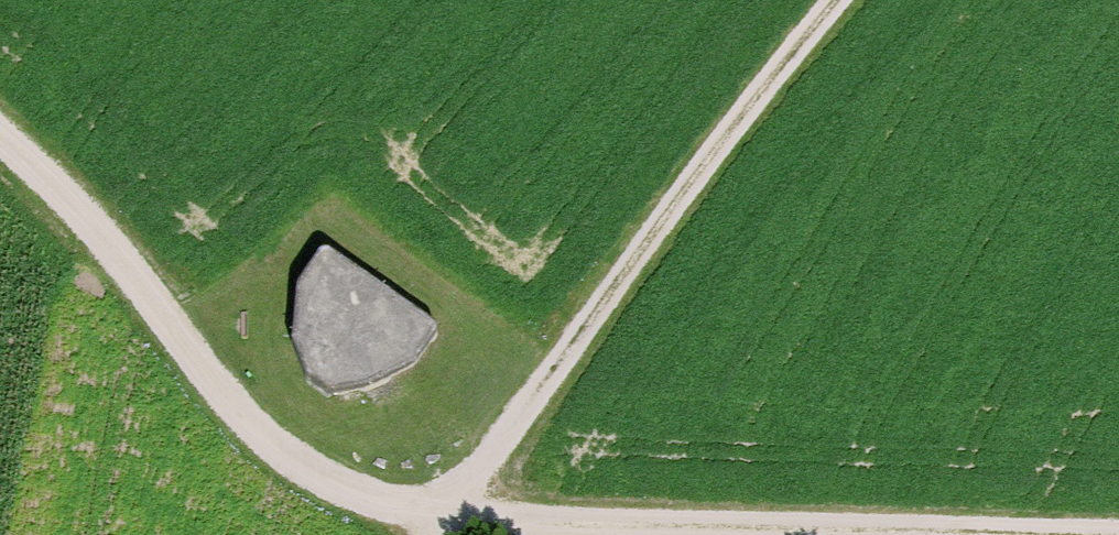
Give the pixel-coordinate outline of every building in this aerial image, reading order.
[(309,382),(329,394),(372,390),(414,366),(437,324),(325,243),(299,283),(291,333),(309,382)]
